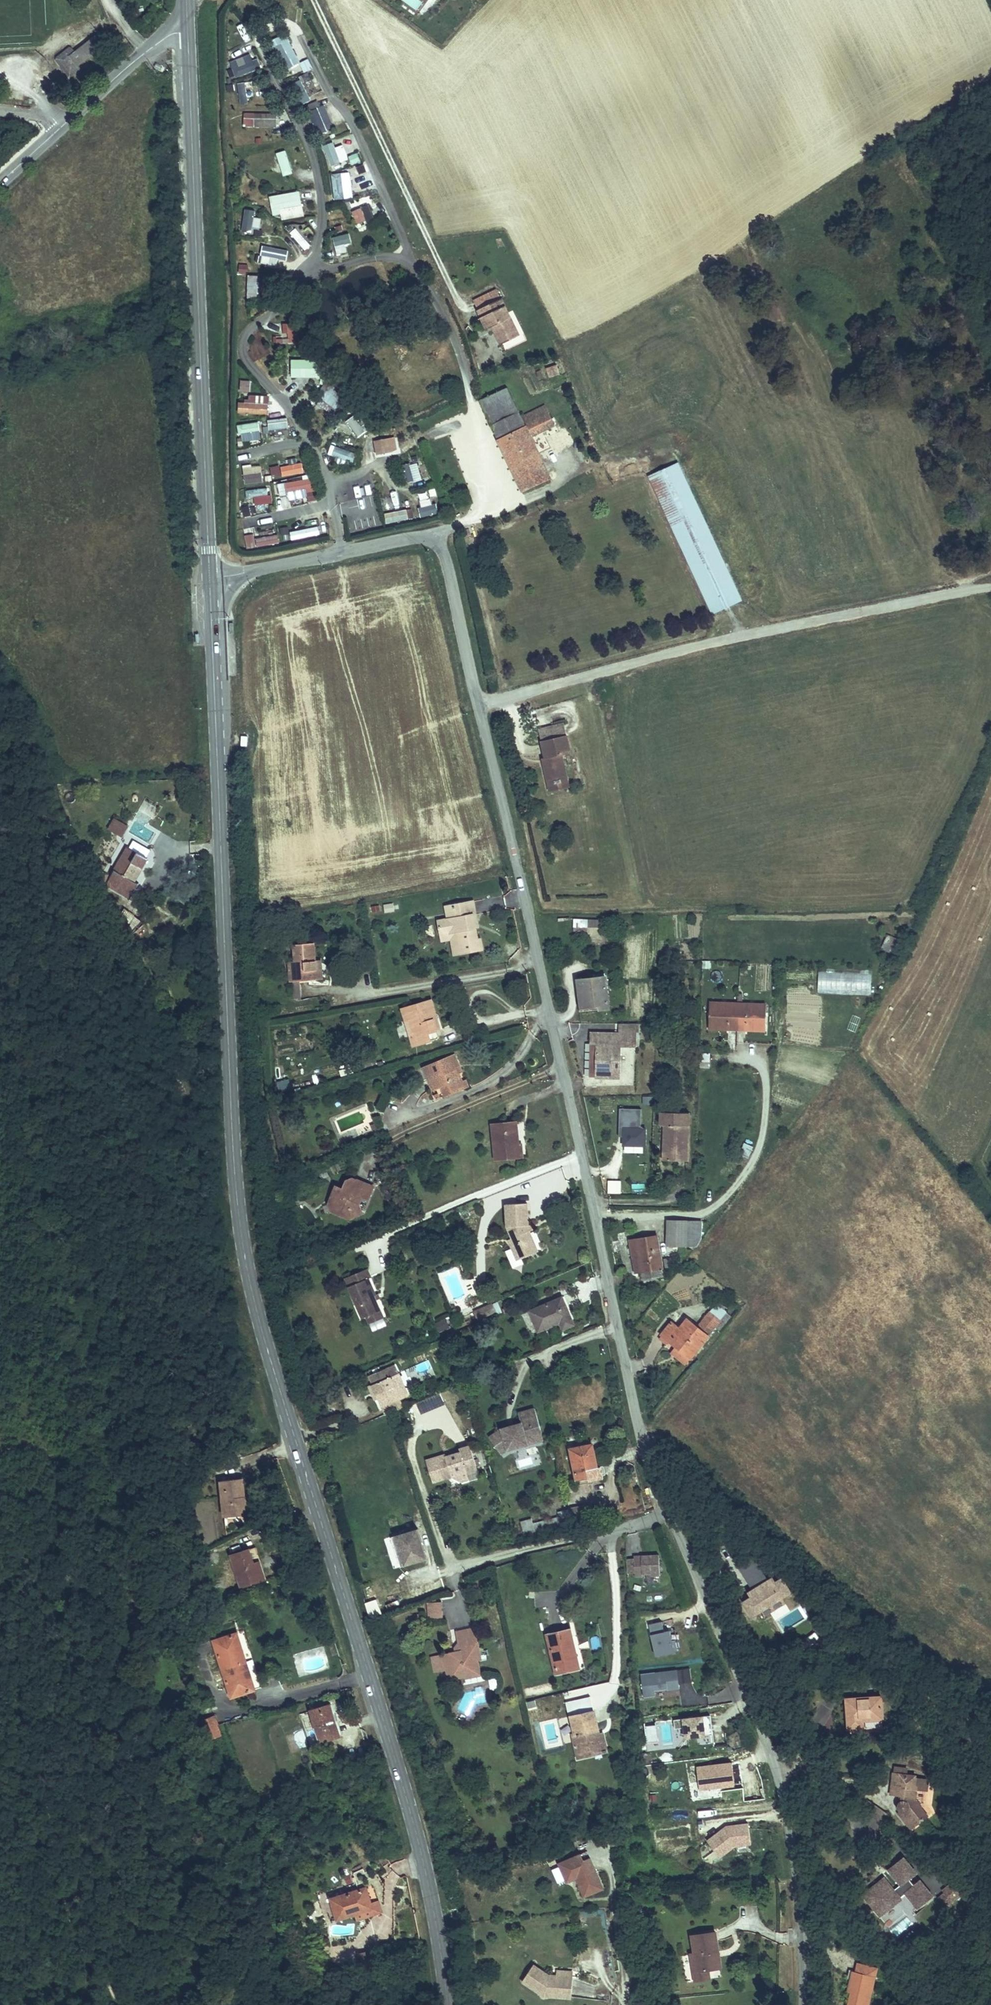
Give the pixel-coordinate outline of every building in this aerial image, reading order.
[(106,44),(99,32),(74,49),(73,46),(68,45),(55,52),(55,58),(66,74),(70,75),(77,70),(73,64),(86,55),(89,59),(93,56),(92,53),(106,44)] [(252,54),(230,61),(236,78),(258,70),(252,54)] [(237,83),(240,100),(254,97),(251,81),(237,83)] [(343,144),(326,150),(331,165),(349,159),(343,144)] [(358,152),(349,155),(352,164),(361,161),(358,152)] [(285,153),(274,153),(275,172),(286,172),(285,153)] [(342,197),(353,196),(350,172),(332,174),(335,196),(342,195),(342,197)] [(273,219),(304,216),(301,191),(270,194),(273,219)] [(368,204),(351,210),(357,224),(373,219),(368,204)] [(243,229),(260,230),(261,217),(255,217),(255,209),(244,208),(243,229)] [(333,237),(337,253),(347,250),(345,245),(353,243),(350,232),(333,237)] [(259,262),(272,263),(273,247),(260,246),(259,262)] [(258,299),(258,275),(248,275),(247,299),(258,299)] [(497,293),(474,304),(483,324),(489,321),(495,333),(512,324),(497,293)] [(292,343),(301,342),(298,324),(289,325),(292,343)] [(512,324),(495,333),(497,339),(515,330),(512,324)] [(326,378),(326,360),(292,358),(291,377),(326,378)] [(548,376),(560,375),(558,364),(547,365),(548,376)] [(240,380),(240,391),(250,392),(251,380),(240,380)] [(480,395),(490,418),(517,407),(506,382),(480,395)] [(268,415),(269,395),(249,394),(249,401),(238,401),(238,414),(268,415)] [(522,420),(495,432),(521,486),(548,472),(528,429),(550,418),(542,398),(518,410),(522,420)] [(517,407),(490,418),(490,419),(495,432),(522,420),(518,410),(517,407)] [(269,430),(288,429),(288,419),(269,419),(269,430)] [(344,427),(354,429),(355,421),(345,419),(344,427)] [(240,441),(261,440),(259,422),(239,424),(240,441)] [(354,429),(341,428),(340,440),(363,442),(365,423),(355,422),(354,429)] [(395,435),(373,439),(376,456),(399,452),(395,435)] [(357,451),(330,444),(328,454),(354,461),(357,451)] [(678,460),(654,472),(716,609),(743,596),(680,459),(678,460)] [(419,462),(403,464),(406,482),(421,480),(419,462)] [(272,477),(304,474),(303,463),(271,466),(272,477)] [(461,480),(470,479),(467,465),(458,467),(461,480)] [(239,477),(240,487),(262,485),(261,475),(239,477)] [(278,481),(280,495),(287,494),(288,499),(307,496),(308,502),(317,500),(314,476),(278,481)] [(250,490),(254,506),(272,502),(268,486),(250,490)] [(397,490),(390,491),(394,508),(400,506),(397,490)] [(376,496),(366,494),(364,505),(352,503),(350,515),(372,519),(376,496)] [(418,501),(423,518),(438,513),(434,497),(418,501)] [(385,523),(409,520),(408,510),(385,512),(385,523)] [(290,530),(291,538),(320,535),(319,527),(290,530)] [(245,535),(247,549),(279,542),(277,529),(257,533),(245,535)] [(566,733),(540,739),(543,756),(544,759),(541,760),(545,781),(566,776),(561,754),(570,752),(566,733)] [(568,785),(566,776),(545,781),(547,790),(568,785)] [(124,838),(130,825),(114,817),(108,830),(124,838)] [(147,848),(125,837),(102,878),(128,890),(133,882),(128,879),(147,848)] [(448,903),(438,904),(441,919),(456,916),(460,937),(482,934),(481,926),(475,927),(473,913),(471,901),(476,900),(474,887),(446,892),(448,903)] [(392,903),(384,905),(386,912),(394,910),(392,903)] [(121,906),(113,912),(123,926),(131,920),(121,906)] [(616,916),(616,908),(604,908),(604,916),(616,916)] [(456,916),(441,919),(442,926),(450,925),(453,938),(460,937),(456,916)] [(601,927),(601,919),(572,918),(572,926),(601,927)] [(284,956),(285,970),(312,967),(310,947),(309,929),(289,931),(291,948),(291,956),(284,956)] [(310,947),(312,967),(318,967),(317,946),(310,947)] [(283,949),(284,956),(291,956),(291,948),(283,949)] [(616,1000),(616,966),(588,965),(588,997),(598,997),(598,994),(605,995),(605,1000),(616,1000)] [(719,969),(710,972),(712,982),(722,980),(719,969)] [(818,969),(816,993),(870,996),(871,972),(818,969)] [(290,982),(290,999),(300,999),(300,982),(290,982)] [(432,1001),(428,987),(399,995),(402,1007),(408,1005),(413,1021),(407,1023),(410,1032),(435,1025),(428,1003),(432,1001)] [(771,1023),(772,1001),(715,998),(714,1020),(734,1021),(734,1025),(751,1026),(751,1022),(771,1023)] [(627,1026),(594,1026),(594,1037),(594,1070),(601,1070),(625,1069),(624,1039),(640,1039),(640,1023),(640,1016),(627,1016),(627,1026)] [(426,1054),(435,1075),(449,1068),(453,1077),(461,1073),(453,1054),(457,1051),(453,1042),(426,1054)] [(714,1063),(715,1048),(704,1048),(704,1063),(714,1063)] [(453,1054),(461,1073),(465,1071),(457,1051),(453,1054)] [(277,1081),(279,1092),(292,1088),(289,1078),(277,1081)] [(433,1092),(435,1100),(444,1098),(441,1090),(433,1092)] [(645,1119),(645,1099),(623,1099),(623,1123),(627,1123),(627,1127),(627,1135),(628,1135),(647,1136),(649,1136),(649,1119),(645,1119)] [(664,1116),(668,1116),(680,1116),(681,1103),(665,1103),(664,1116)] [(680,1116),(668,1116),(667,1152),(691,1153),(693,1103),(681,1103),(680,1116)] [(509,1145),(526,1142),(525,1127),(529,1126),(526,1108),(504,1111),(509,1145)] [(525,1127),(526,1142),(534,1141),(532,1126),(529,1126),(525,1127)] [(748,1156),(753,1146),(744,1142),(740,1152),(748,1156)] [(336,1200),(336,1207),(355,1201),(352,1192),(357,1185),(362,1189),(370,1177),(350,1163),(342,1165),(336,1174),(331,1171),(326,1180),(332,1184),(326,1194),(336,1200)] [(625,1183),(625,1171),(612,1171),(612,1183),(625,1183)] [(317,1196),(336,1207),(336,1200),(326,1194),(332,1184),(326,1180),(317,1196)] [(506,1189),(507,1217),(512,1227),(509,1228),(512,1236),(518,1235),(521,1246),(532,1242),(529,1234),(534,1232),(529,1217),(526,1217),(526,1213),(530,1213),(528,1188),(506,1189)] [(691,1236),(689,1215),(671,1215),(672,1237),(691,1236)] [(639,1228),(643,1259),(644,1269),(666,1266),(661,1226),(639,1228)] [(636,1260),(643,1259),(639,1228),(632,1229),(636,1260)] [(537,1240),(534,1232),(529,1234),(532,1242),(537,1240)] [(518,1235),(512,1236),(515,1248),(521,1246),(518,1235)] [(366,1266),(368,1265),(365,1256),(342,1266),(360,1306),(364,1305),(378,1298),(374,1288),(372,1284),(374,1283),(366,1266)] [(574,1306),(563,1279),(530,1294),(538,1313),(560,1304),(563,1311),(574,1306)] [(494,1295),(490,1288),(484,1290),(487,1298),(494,1295)] [(487,1298),(484,1290),(472,1295),(475,1303),(487,1298)] [(382,1305),(378,1298),(364,1305),(367,1311),(382,1305)] [(478,1320),(496,1313),(492,1303),(474,1310),(478,1320)] [(671,1313),(661,1326),(678,1339),(671,1348),(684,1358),(721,1312),(711,1304),(698,1318),(688,1310),(680,1320),(671,1313)] [(434,1320),(434,1330),(449,1330),(449,1320),(434,1320)] [(385,1355),(365,1363),(368,1371),(373,1382),(377,1394),(398,1385),(396,1382),(403,1379),(394,1358),(387,1361),(385,1355)] [(373,1382),(368,1371),(363,1373),(368,1384),(373,1382)] [(492,1418),(483,1425),(493,1439),(500,1434),(518,1429),(516,1419),(532,1414),(526,1393),(510,1398),(512,1405),(513,1408),(492,1418)] [(494,1414),(481,1423),(483,1425),(492,1418),(513,1408),(512,1405),(494,1414)] [(532,1414),(516,1419),(518,1429),(535,1424),(532,1414)] [(590,1452),(584,1428),(561,1434),(570,1468),(600,1459),(598,1450),(590,1452)] [(471,1454),(464,1431),(435,1440),(435,1442),(420,1447),(427,1470),(444,1464),(455,1469),(461,1457),(471,1454)] [(461,1457),(455,1469),(461,1467),(464,1466),(463,1462),(461,1457)] [(234,1484),(230,1467),(209,1472),(209,1473),(218,1507),(239,1502),(234,1484)] [(526,1523),(536,1520),(532,1508),(530,1501),(521,1504),(526,1523)] [(415,1513),(392,1521),(403,1550),(426,1542),(415,1513)] [(400,1552),(403,1550),(392,1521),(389,1522),(400,1552)] [(662,1555),(660,1534),(643,1535),(643,1538),(635,1538),(636,1553),(637,1557),(644,1556),(644,1554),(653,1553),(653,1556),(662,1555)] [(256,1569),(251,1550),(250,1551),(245,1537),(229,1544),(241,1575),(256,1569)] [(636,1553),(635,1538),(628,1539),(629,1554),(636,1553)] [(369,1559),(372,1549),(361,1546),(358,1557),(369,1559)] [(251,1550),(256,1569),(261,1567),(255,1549),(251,1550)] [(759,1560),(751,1549),(739,1556),(747,1568),(759,1560)] [(778,1589),(788,1583),(779,1570),(774,1573),(771,1569),(767,1572),(759,1560),(747,1568),(755,1580),(747,1585),(752,1592),(745,1597),(751,1607),(769,1595),(768,1593),(777,1587),(778,1589)] [(434,1588),(435,1607),(451,1606),(449,1587),(434,1588)] [(364,1603),(370,1619),(382,1614),(377,1598),(364,1603)] [(481,1639),(476,1615),(462,1618),(465,1635),(467,1646),(461,1647),(460,1640),(439,1644),(442,1660),(454,1658),(456,1669),(473,1666),(472,1661),(480,1659),(478,1647),(482,1646),(481,1639)] [(213,1628),(229,1686),(253,1679),(238,1621),(213,1628)] [(650,1624),(656,1657),(681,1652),(675,1621),(668,1622),(669,1629),(664,1631),(662,1621),(650,1624)] [(572,1650),(566,1622),(547,1626),(557,1666),(579,1661),(576,1648),(572,1650)] [(459,1636),(460,1640),(461,1647),(467,1646),(465,1635),(459,1636)] [(594,1649),(601,1648),(598,1637),(591,1638),(594,1649)] [(481,1639),(482,1646),(483,1652),(490,1651),(488,1638),(481,1639)] [(482,1671),(480,1659),(472,1661),(473,1666),(474,1672),(482,1671)] [(665,1698),(665,1689),(692,1689),(692,1670),(642,1671),(643,1698),(665,1698)] [(880,1687),(845,1692),(848,1721),(861,1719),(860,1712),(865,1711),(883,1709),(880,1687)] [(484,1689),(460,1692),(462,1713),(472,1712),(471,1705),(485,1704),(484,1689)] [(330,1692),(311,1697),(319,1729),(336,1724),(332,1711),(335,1710),(330,1692)] [(253,1704),(237,1708),(241,1720),(257,1716),(253,1704)] [(574,1726),(579,1746),(596,1742),(595,1739),(604,1737),(601,1726),(596,1704),(574,1709),(577,1725),(574,1726)] [(219,1723),(215,1714),(213,1708),(200,1711),(204,1727),(219,1723)] [(672,1719),(673,1728),(682,1727),(683,1739),(711,1736),(712,1744),(725,1743),(724,1734),(712,1735),(710,1715),(672,1719)] [(933,1722),(918,1731),(922,1738),(937,1729),(933,1722)] [(658,1741),(657,1723),(645,1724),(646,1742),(658,1741)] [(671,1723),(660,1723),(660,1745),(672,1745),(671,1723)] [(596,1742),(579,1746),(580,1752),(610,1744),(605,1725),(601,1726),(604,1737),(595,1739),(596,1742)] [(924,1808),(919,1801),(920,1800),(921,1799),(922,1798),(922,1797),(922,1795),(922,1794),(921,1793),(920,1792),(919,1791),(920,1780),(929,1782),(930,1773),(918,1770),(918,1768),(908,1766),(909,1761),(900,1760),(900,1764),(894,1763),(891,1782),(901,1784),(900,1790),(899,1791),(898,1792),(897,1794),(897,1796),(897,1798),(897,1799),(898,1801),(900,1802),(901,1803),(897,1806),(907,1820),(924,1808)] [(661,1798),(658,1811),(687,1818),(712,1817),(713,1834),(735,1833),(734,1816),(730,1816),(728,1769),(714,1770),(716,1795),(709,1796),(709,1799),(686,1800),(669,1796),(668,1800),(661,1798)] [(871,1794),(866,1801),(885,1814),(890,1807),(871,1794)] [(687,1818),(658,1811),(657,1814),(686,1821),(709,1820),(710,1834),(713,1834),(712,1817),(687,1818)] [(593,1845),(592,1837),(584,1839),(586,1847),(593,1845)] [(601,1877),(593,1845),(586,1847),(584,1839),(561,1845),(566,1865),(579,1862),(580,1867),(577,1868),(581,1882),(601,1877)] [(891,1872),(872,1890),(890,1910),(909,1891),(908,1890),(914,1885),(926,1899),(940,1886),(927,1873),(922,1877),(915,1870),(922,1864),(910,1851),(896,1863),(908,1877),(902,1883),(891,1872)] [(559,1866),(552,1869),(558,1884),(565,1881),(559,1866)] [(365,1898),(359,1879),(325,1889),(332,1912),(349,1907),(348,1903),(365,1898)] [(960,1897),(950,1883),(938,1891),(948,1906),(960,1897)] [(905,1915),(888,1930),(895,1937),(912,1923),(905,1915)] [(695,1939),(690,1940),(692,1967),(707,1966),(706,1957),(716,1956),(714,1939),(718,1938),(716,1917),(693,1919),(695,1939)] [(546,1960),(529,1948),(517,1965),(539,1979),(566,1982),(568,1962),(554,1961),(546,1960)] [(873,1963),(874,1954),(855,1950),(853,1958),(849,1957),(847,1966),(844,1978),(849,1979),(844,2001),(863,2004),(864,2004),(867,1988),(862,1986),(868,1962),(873,1963)] [(359,1952),(360,1965),(373,1964),(372,1951),(359,1952)] [(569,1955),(554,1953),(554,1961),(568,1962),(569,1955)] [(867,1988),(873,1963),(868,1962),(862,1986),(867,1988)]
